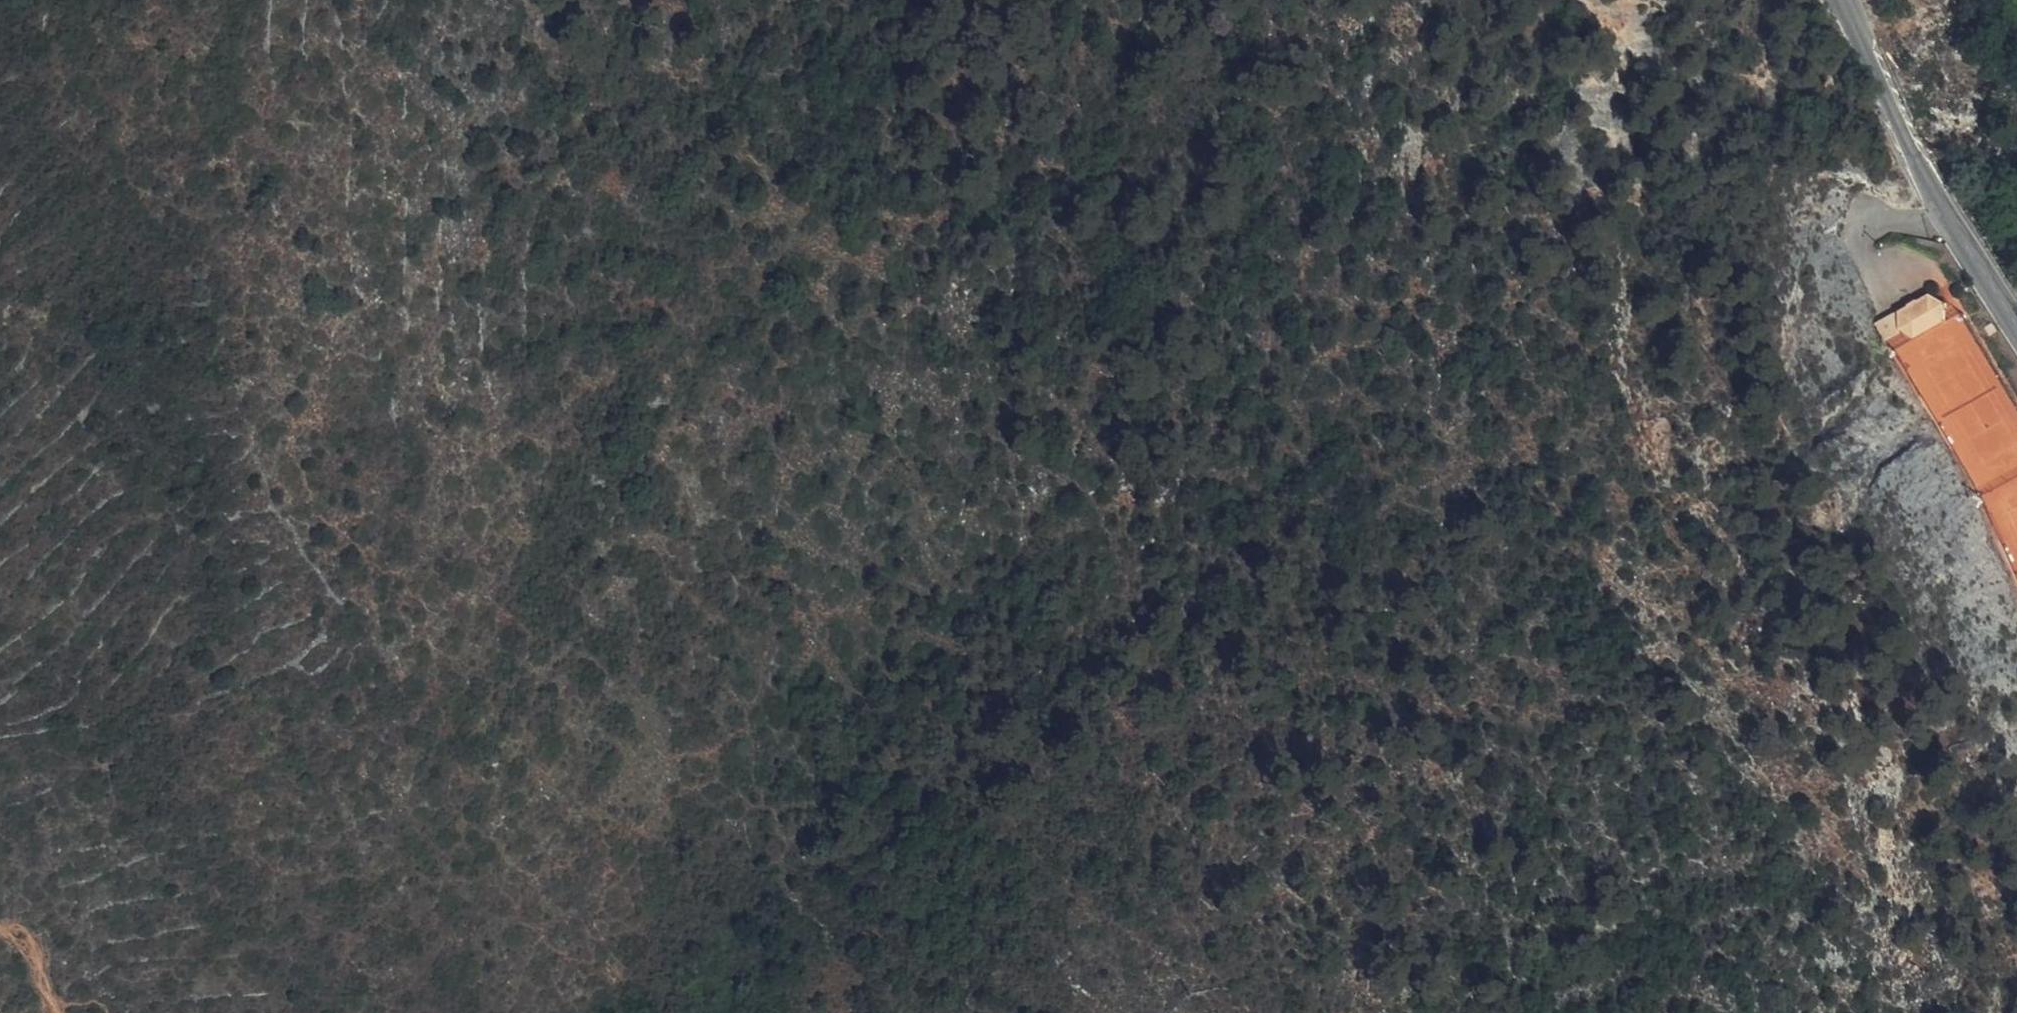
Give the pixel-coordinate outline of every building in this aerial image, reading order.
[(1922,289),(1875,321),(1904,361),(1961,325),(1922,289)]
